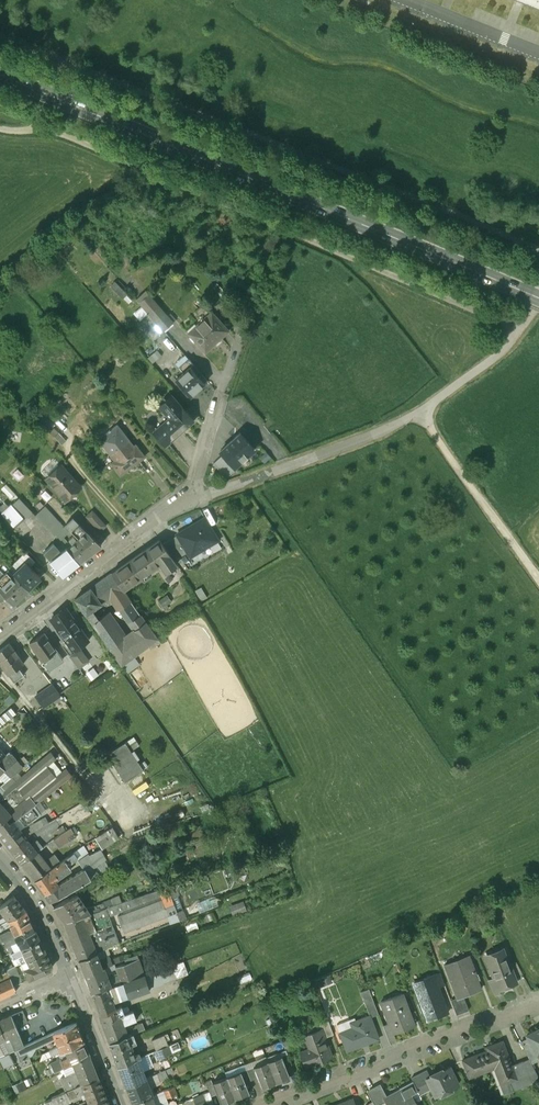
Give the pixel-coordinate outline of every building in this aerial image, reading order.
[(538,8),(538,0),(519,0),(538,8)] [(138,302),(148,313),(163,331),(174,321),(149,293),(138,302)] [(211,311),(188,333),(205,351),(228,330),(211,311)] [(163,331),(148,313),(137,322),(153,340),(163,331)] [(190,396),(207,380),(188,358),(179,367),(184,372),(176,379),(190,396)] [(155,430),(167,443),(193,420),(182,406),(181,407),(173,397),(161,407),(169,417),(155,430)] [(98,439),(114,460),(111,462),(120,474),(144,456),(137,447),(135,449),(117,424),(98,439)] [(254,449),(240,433),(220,451),(223,454),(234,467),(235,467),(254,449)] [(234,467),(223,454),(213,463),(226,477),(236,468),(235,467),(234,467)] [(61,466),(47,479),(66,500),(81,486),(61,466)] [(47,545),(55,537),(35,516),(19,498),(3,513),(15,526),(22,519),(47,545)] [(66,548),(70,545),(63,537),(69,532),(45,507),(35,516),(55,537),(65,548),(66,548)] [(93,511),(87,516),(100,531),(106,525),(93,511)] [(66,548),(79,562),(101,545),(77,523),(72,517),(65,524),(79,538),(70,545),(66,548)] [(176,534),(177,535),(187,552),(190,556),(218,540),(204,517),(195,523),(194,522),(189,525),(189,526),(176,534)] [(162,543),(174,560),(187,552),(177,535),(162,543)] [(129,560),(141,577),(159,564),(165,573),(177,564),(174,560),(162,543),(159,539),(129,560)] [(62,574),(79,562),(66,548),(65,548),(49,560),(62,574)] [(26,562),(30,566),(35,561),(26,551),(20,556),(26,562)] [(111,573),(123,590),(141,577),(129,560),(111,573)] [(13,574),(28,589),(40,576),(30,566),(26,562),(13,574)] [(5,596),(13,604),(28,589),(13,574),(8,569),(4,574),(0,570),(0,591),(5,596)] [(98,582),(108,597),(117,610),(131,600),(123,590),(111,573),(98,582)] [(90,588),(101,603),(108,597),(98,582),(90,588)] [(90,588),(75,598),(92,623),(98,618),(92,609),(101,603),(90,588)] [(55,624),(54,624),(68,644),(83,633),(69,614),(68,615),(64,608),(51,617),(55,624)] [(98,618),(92,623),(121,664),(157,638),(140,614),(129,622),(134,630),(123,638),(106,613),(98,618)] [(42,661),(56,651),(44,632),(29,642),(42,661)] [(83,633),(68,644),(73,651),(89,641),(83,633)] [(0,649),(0,663),(8,674),(14,670),(23,663),(9,643),(0,649)] [(56,650),(56,651),(42,661),(43,662),(48,670),(63,660),(56,650)] [(14,670),(8,674),(17,686),(22,682),(14,670)] [(45,690),(52,700),(53,700),(59,695),(52,685),(45,690)] [(59,695),(53,700),(55,703),(62,699),(59,695)] [(0,718),(0,723),(2,725),(15,714),(11,709),(0,718)] [(106,753),(124,781),(144,768),(125,741),(106,753)] [(3,768),(11,776),(22,767),(21,765),(23,763),(20,760),(18,762),(9,751),(0,758),(0,771),(3,768)] [(5,820),(8,824),(34,805),(71,774),(66,768),(55,777),(46,766),(56,758),(50,752),(3,792),(0,788),(0,803),(11,815),(5,820)] [(5,820),(11,815),(0,803),(0,823),(5,820)] [(5,820),(0,823),(0,836),(6,843),(22,832),(21,830),(41,815),(34,805),(8,824),(5,820)] [(28,825),(31,830),(48,822),(49,825),(51,824),(46,815),(28,825)] [(113,826),(95,834),(100,847),(119,839),(113,826)] [(71,827),(59,835),(65,843),(76,836),(71,827)] [(55,838),(41,849),(46,856),(65,843),(59,835),(55,838)] [(9,847),(22,864),(30,857),(37,852),(28,841),(26,843),(23,838),(9,847)] [(75,852),(65,859),(68,864),(76,858),(84,869),(85,868),(87,871),(90,869),(93,874),(99,869),(84,847),(75,852)] [(34,880),(43,873),(30,857),(22,864),(34,880)] [(34,880),(40,888),(54,879),(71,867),(68,864),(65,859),(43,873),(34,880)] [(58,884),(43,893),(50,902),(91,878),(87,871),(85,868),(84,869),(58,884)] [(43,893),(58,884),(54,879),(40,888),(43,893)] [(93,945),(96,952),(180,919),(169,891),(108,915),(110,924),(103,927),(107,937),(92,942),(93,945)] [(81,916),(101,910),(100,908),(100,907),(97,908),(96,906),(85,908),(77,894),(70,899),(69,898),(53,907),(64,922),(81,916)] [(25,911),(14,896),(0,907),(0,909),(5,916),(0,919),(0,923),(8,920),(25,911)] [(101,910),(102,914),(130,902),(129,898),(123,900),(113,904),(104,907),(100,908),(101,910)] [(102,902),(104,907),(113,904),(111,899),(102,902)] [(232,912),(246,909),(244,901),(230,904),(232,912)] [(94,923),(104,920),(102,914),(101,910),(81,916),(64,922),(76,951),(93,945),(92,942),(88,931),(91,929),(90,926),(94,924),(94,923)] [(32,925),(25,911),(8,920),(13,930),(8,929),(0,933),(0,934),(2,939),(4,938),(32,925)] [(17,939),(21,947),(36,940),(39,939),(32,925),(4,938),(7,946),(14,942),(14,941),(17,939)] [(27,959),(43,951),(42,949),(36,940),(21,947),(11,951),(14,958),(20,955),(21,952),(23,951),(26,957),(24,958),(25,960),(27,959)] [(96,952),(93,945),(76,951),(78,959),(96,952)] [(501,949),(493,952),(493,953),(485,956),(491,972),(492,971),(494,977),(495,976),(499,986),(501,985),(508,983),(508,984),(515,981),(510,968),(508,968),(507,965),(508,965),(505,956),(504,957),(501,949)] [(52,965),(51,964),(45,950),(43,951),(27,959),(30,967),(25,970),(29,979),(50,970),(51,969),(52,967),(52,966),(52,965)] [(99,959),(96,952),(78,959),(84,974),(102,967),(112,963),(111,959),(109,955),(99,959)] [(444,965),(457,997),(457,998),(463,996),(480,989),(475,974),(476,974),(469,955),(444,965)] [(121,982),(144,975),(139,959),(111,968),(112,972),(117,971),(121,982)] [(172,965),(176,977),(184,975),(180,963),(172,965)] [(159,969),(163,983),(176,978),(176,977),(172,965),(159,969)] [(104,971),(102,967),(84,974),(85,977),(104,971)] [(116,984),(121,999),(149,989),(148,988),(163,983),(159,969),(153,971),(148,973),(144,975),(121,982),(116,984)] [(105,970),(104,971),(85,977),(91,993),(110,986),(105,970)] [(440,972),(433,975),(438,987),(445,985),(440,972)] [(330,973),(317,976),(319,983),(331,980),(330,973)] [(427,1021),(448,1013),(438,987),(433,975),(412,983),(427,1021)] [(494,977),(488,979),(495,994),(503,991),(501,985),(499,986),(495,976),(494,977)] [(16,991),(11,979),(2,982),(2,980),(0,981),(0,998),(16,991)] [(110,986),(91,993),(96,1006),(111,1001),(111,1002),(112,1002),(121,999),(116,984),(110,986)] [(369,988),(361,991),(370,1015),(371,1017),(378,1014),(369,988)] [(393,1033),(414,1025),(402,994),(381,1002),(386,1014),(390,1013),(394,1022),(389,1023),(393,1033)] [(469,1010),(463,996),(457,998),(457,997),(450,1000),(456,1015),(469,1010)] [(114,1008),(112,1002),(111,1002),(111,1001),(96,1006),(99,1015),(107,1012),(107,1011),(109,1010),(114,1008)] [(107,1011),(107,1012),(110,1011),(112,1017),(119,1014),(120,1014),(124,1013),(121,1005),(114,1008),(109,1010),(107,1011)] [(105,1031),(123,1024),(123,1025),(124,1024),(121,1019),(120,1014),(119,1014),(112,1017),(110,1011),(107,1012),(99,1015),(105,1031)] [(18,1032),(11,1015),(0,1020),(0,1026),(5,1037),(9,1036),(18,1032)] [(371,1017),(370,1015),(351,1022),(353,1027),(340,1032),(347,1051),(379,1039),(371,1017)] [(59,1047),(60,1051),(64,1049),(83,1040),(84,1040),(76,1021),(53,1032),(55,1038),(58,1047),(59,1047)] [(322,1029),(325,1038),(333,1035),(328,1021),(320,1024),(322,1029)] [(129,1029),(131,1034),(146,1028),(144,1022),(134,1025),(135,1027),(129,1029)] [(395,1037),(393,1033),(389,1023),(383,1026),(388,1039),(395,1037)] [(105,1031),(109,1043),(127,1036),(131,1034),(129,1029),(128,1026),(124,1028),(123,1025),(123,1024),(105,1031)] [(309,1049),(300,1052),(306,1067),(333,1057),(325,1038),(322,1029),(304,1036),(309,1049)] [(526,1036),(528,1039),(535,1053),(538,1051),(538,1029),(526,1036)] [(17,1048),(24,1045),(18,1032),(9,1036),(11,1040),(13,1039),(17,1048)] [(55,1038),(53,1032),(24,1045),(17,1048),(20,1054),(55,1038)] [(151,1039),(156,1050),(168,1045),(165,1038),(167,1037),(166,1033),(151,1039)] [(118,1066),(136,1059),(127,1036),(109,1043),(118,1066)] [(288,1037),(281,1040),(286,1051),(293,1048),(288,1037)] [(535,1053),(528,1039),(521,1042),(529,1059),(531,1063),(538,1060),(535,1053)] [(83,1040),(64,1049),(67,1056),(60,1060),(63,1068),(76,1061),(90,1054),(83,1040)] [(501,1084),(516,1078),(511,1065),(502,1041),(491,1045),(493,1048),(462,1059),(469,1077),(495,1067),(501,1084)] [(281,1055),(281,1056),(286,1067),(292,1065),(287,1052),(281,1055)] [(90,1054),(76,1061),(78,1070),(76,1071),(77,1074),(80,1083),(98,1076),(90,1054)] [(267,1061),(275,1083),(290,1077),(286,1067),(281,1056),(267,1061)] [(126,1086),(145,1078),(138,1058),(136,1059),(118,1066),(126,1086)] [(60,1069),(63,1068),(60,1060),(59,1059),(44,1066),(48,1074),(52,1073),(53,1076),(62,1073),(60,1069)] [(501,1084),(504,1093),(538,1080),(538,1078),(531,1063),(529,1059),(511,1065),(516,1078),(501,1084)] [(257,1078),(261,1088),(275,1083),(267,1061),(253,1067),(257,1078)] [(251,1080),(257,1078),(253,1067),(252,1066),(246,1068),(251,1080)] [(429,1084),(435,1096),(441,1093),(441,1094),(442,1094),(443,1095),(444,1095),(445,1095),(446,1095),(447,1095),(448,1094),(449,1094),(449,1093),(450,1092),(450,1091),(450,1090),(449,1089),(458,1084),(448,1067),(430,1076),(426,1078),(429,1084)] [(240,1070),(241,1071),(245,1083),(251,1080),(246,1068),(240,1070)] [(417,1090),(429,1084),(426,1078),(430,1076),(426,1070),(411,1078),(412,1080),(417,1090)] [(226,1077),(235,1098),(249,1093),(245,1083),(241,1071),(226,1077)] [(65,1090),(80,1083),(77,1074),(56,1083),(58,1087),(61,1086),(63,1091),(65,1090)] [(80,1083),(89,1104),(103,1104),(108,1103),(98,1076),(80,1083)] [(220,1104),(235,1098),(226,1077),(212,1082),(220,1104)] [(132,1103),(152,1095),(145,1078),(126,1086),(132,1103)] [(411,1094),(418,1090),(417,1090),(412,1080),(398,1088),(398,1089),(384,1097),(385,1100),(384,1101),(386,1104),(417,1104),(411,1094)] [(173,1086),(163,1090),(166,1098),(176,1093),(173,1086)] [(384,1101),(385,1100),(384,1097),(378,1086),(367,1092),(374,1104),(377,1104),(384,1101)] [(65,1090),(63,1091),(51,1097),(52,1098),(45,1102),(47,1104),(58,1104),(70,1099),(65,1090)] [(195,1104),(207,1104),(203,1094),(192,1098),(195,1104)] [(152,1095),(132,1103),(133,1104),(156,1104),(152,1095)]
